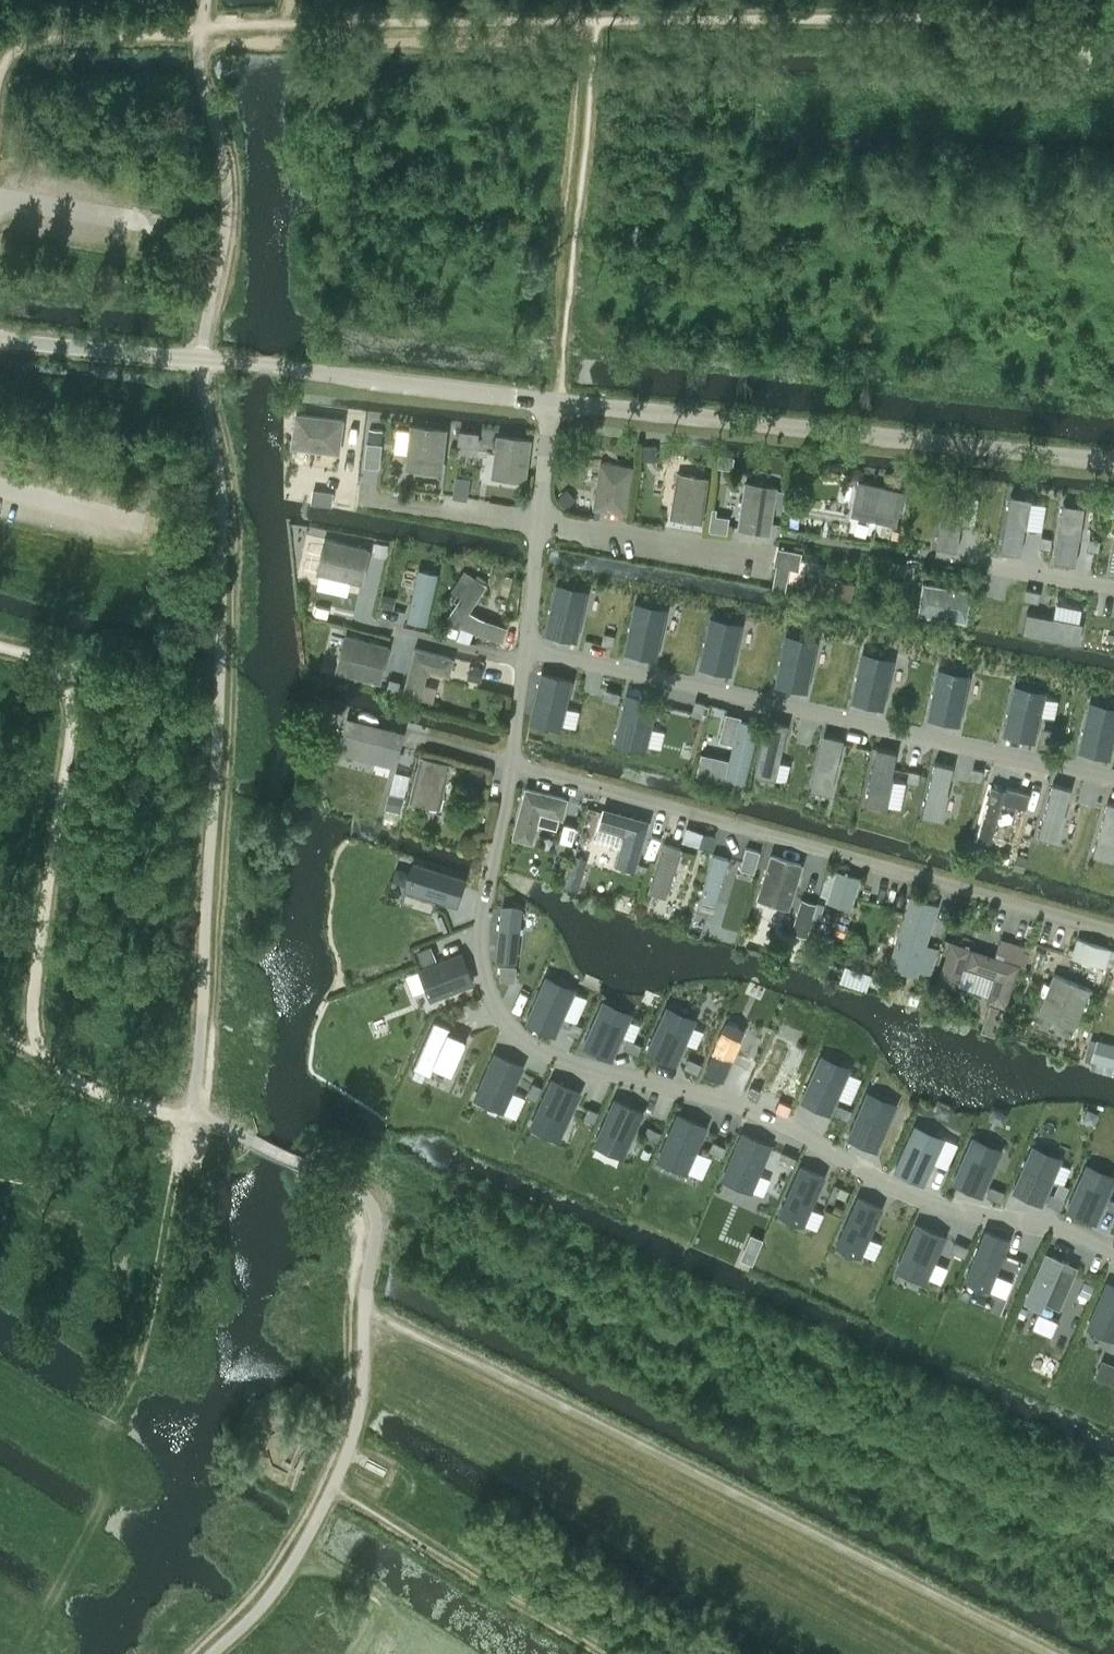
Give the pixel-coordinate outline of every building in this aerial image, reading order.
[(292,446),(338,452),(342,419),(296,413),(292,446)] [(422,467),(440,469),(444,429),(412,425),(409,451),(408,451),(406,467),(421,469),(422,467)] [(368,438),(380,440),(382,430),(370,428),(368,438)] [(477,432),(465,431),(463,443),(476,444),(476,440),(477,432)] [(508,470),(524,472),(528,438),(499,435),(496,454),(495,454),(493,470),(508,472),(508,470)] [(656,456),(656,446),(644,446),(644,456),(656,456)] [(731,467),(732,457),(721,455),(719,465),(731,467)] [(595,505),(626,510),(632,467),(601,462),(595,505)] [(670,517),(701,521),(708,478),(677,473),(670,517)] [(877,520),(895,524),(903,491),(858,480),(852,504),(879,510),(877,520)] [(746,483),(739,526),(769,531),(776,487),(746,483)] [(332,493),(313,491),(311,503),(330,506),(332,493)] [(566,507),(573,500),(564,491),(557,499),(566,507)] [(944,491),(935,546),(955,549),(959,522),(957,522),(961,493),(944,491)] [(1009,493),(1000,549),(1019,552),(1024,524),(1022,524),(1026,496),(1009,493)] [(799,517),(801,505),(789,503),(788,515),(799,517)] [(1063,505),(1054,561),(1074,564),(1078,537),(1077,536),(1081,508),(1063,505)] [(319,572),(361,581),(368,549),(338,542),(338,541),(324,538),(322,551),(323,551),(319,572)] [(451,550),(449,560),(462,562),(464,552),(451,550)] [(890,561),(889,572),(907,575),(909,563),(890,561)] [(499,639),(505,625),(479,616),(468,610),(486,584),(475,577),(464,569),(451,589),(462,596),(448,617),(459,624),(499,639)] [(809,574),(806,589),(849,598),(852,582),(825,577),(827,570),(818,569),(817,575),(809,574)] [(419,571),(408,619),(426,623),(436,575),(419,571)] [(918,613),(965,620),(970,590),(923,582),(918,613)] [(555,589),(545,632),(575,639),(585,596),(555,589)] [(383,590),(380,601),(394,604),(396,593),(383,590)] [(634,609),(625,652),(655,658),(664,615),(634,609)] [(1024,619),(1022,633),(1077,643),(1080,626),(1052,620),(1052,618),(1025,613),(1025,617),(1024,619)] [(708,623),(699,666),(729,672),(738,630),(708,623)] [(337,669),(379,680),(388,647),(345,636),(337,669)] [(785,640),(776,683),(806,690),(815,647),(785,640)] [(427,668),(448,674),(453,657),(415,647),(403,694),(419,699),(427,668)] [(861,659),(851,702),(881,709),(891,666),(861,659)] [(473,666),(470,678),(481,680),(483,668),(473,666)] [(540,673),(531,716),(561,722),(570,680),(540,673)] [(937,674),(928,717),(958,723),(967,680),(937,674)] [(391,679),(387,691),(398,694),(401,682),(391,679)] [(1013,690),(1004,733),(1034,740),(1043,697),(1013,690)] [(626,694),(617,737),(647,743),(656,700),(626,694)] [(713,704),(709,719),(722,722),(724,714),(726,708),(713,704)] [(1079,750),(1109,756),(1113,733),(1113,712),(1088,707),(1079,750)] [(340,742),(396,757),(402,732),(347,717),(340,742)] [(701,753),(696,775),(725,782),(725,780),(744,784),(757,725),(739,721),(733,745),(730,760),(701,753)] [(767,724),(755,775),(772,780),(785,728),(767,724)] [(823,739),(810,790),(828,794),(840,743),(823,739)] [(878,748),(866,803),(886,808),(891,781),(889,780),(895,752),(878,748)] [(443,796),(441,794),(449,763),(420,756),(410,798),(427,803),(428,804),(437,807),(440,804),(443,796)] [(934,761),(922,816),(941,820),(947,793),(945,793),(952,765),(934,761)] [(470,764),(467,778),(481,781),(484,767),(470,764)] [(1030,792),(1006,785),(1005,788),(991,784),(976,837),(990,841),(1002,799),(1026,806),(1030,792)] [(539,810),(561,816),(566,798),(526,787),(514,835),(532,840),(539,810)] [(1054,789),(1039,841),(1056,846),(1062,826),(1072,828),(1077,812),(1067,809),(1071,793),(1054,789)] [(390,792),(387,804),(400,808),(404,795),(390,792)] [(1093,853),(1108,857),(1113,835),(1113,803),(1108,801),(1093,853)] [(616,863),(634,868),(648,820),(604,808),(599,825),(625,833),(616,863)] [(562,827),(556,852),(568,855),(574,830),(562,827)] [(700,829),(696,841),(705,843),(708,831),(700,829)] [(664,843),(649,889),(665,894),(680,848),(664,843)] [(747,847),(740,867),(753,871),(759,850),(747,847)] [(573,854),(563,886),(577,890),(583,868),(579,866),(582,857),(573,854)] [(713,854),(701,896),(716,900),(728,858),(713,854)] [(788,905),(801,863),(772,854),(759,896),(788,905)] [(1016,855),(1012,870),(1022,872),(1026,858),(1016,855)] [(417,873),(411,892),(436,900),(457,906),(465,881),(414,865),(411,871),(417,873)] [(828,870),(820,895),(828,897),(827,898),(852,905),(860,878),(836,871),(835,872),(828,870)] [(924,946),(936,903),(911,896),(907,910),(898,938),(901,939),(894,965),(916,971),(917,968),(929,971),(936,949),(924,946)] [(802,899),(796,916),(809,920),(815,903),(802,899)] [(500,905),(494,958),(513,960),(519,911),(515,907),(500,905)] [(1079,937),(1074,955),(1105,965),(1111,947),(1079,937)] [(1021,949),(1022,945),(1000,938),(994,955),(972,948),(971,950),(968,949),(968,947),(952,941),(946,957),(939,977),(956,983),(960,972),(964,963),(995,975),(992,984),(987,999),(998,1002),(1006,1005),(1020,963),(1024,965),(1028,951),(1021,949)] [(431,946),(418,951),(423,964),(436,959),(431,946)] [(461,954),(419,970),(432,1002),(473,986),(461,954)] [(844,967),(839,982),(865,992),(871,976),(844,967)] [(1054,973),(1037,1012),(1074,1027),(1090,988),(1054,973)] [(543,979),(524,1021),(555,1034),(562,1018),(573,994),(573,992),(543,979)] [(600,1003),(581,1045),(611,1059),(621,1036),(628,1021),(630,1016),(600,1003)] [(664,1010),(645,1052),(675,1066),(685,1044),(691,1030),(692,1028),(694,1023),(664,1010)] [(433,1022),(413,1068),(429,1075),(432,1067),(451,1075),(465,1041),(447,1033),(449,1029),(433,1022)] [(571,1023),(566,1032),(576,1036),(580,1027),(571,1023)] [(726,1026),(705,1073),(722,1081),(742,1037),(739,1031),(726,1026)] [(774,1037),(753,1085),(770,1092),(791,1044),(774,1037)] [(1092,1060),(1113,1067),(1113,1044),(1097,1040),(1097,1041),(1092,1060)] [(639,1047),(627,1042),(623,1050),(636,1056),(639,1047)] [(475,1095),(473,1101),(502,1114),(515,1084),(522,1068),(493,1055),(475,1095)] [(820,1055),(801,1098),(831,1111),(850,1069),(820,1055)] [(739,1057),(735,1065),(744,1069),(748,1061),(739,1057)] [(699,1066),(687,1060),(683,1069),(696,1074),(699,1066)] [(426,1075),(415,1070),(412,1077),(423,1081),(426,1075)] [(533,1121),(530,1127),(560,1139),(573,1110),(580,1093),(551,1080),(533,1121)] [(532,1084),(527,1097),(534,1100),(540,1087),(532,1084)] [(790,1102),(796,1089),(788,1086),(782,1098),(790,1102)] [(866,1095),(848,1135),(878,1149),(896,1108),(866,1095)] [(596,1141),(593,1147),(623,1160),(636,1130),(643,1114),(614,1101),(596,1141)] [(586,1109),(582,1119),(592,1123),(596,1114),(586,1109)] [(659,1156),(656,1162),(686,1174),(699,1145),(706,1128),(677,1115),(659,1156)] [(646,1129),(642,1138),(655,1143),(659,1134),(646,1129)] [(913,1129),(895,1169),(925,1182),(933,1165),(943,1142),(913,1129)] [(723,1174),(720,1180),(750,1193),(763,1163),(770,1146),(741,1134),(723,1174)] [(970,1141),(952,1181),(982,1194),(1000,1154),(970,1141)] [(711,1144),(708,1153),(720,1158),(724,1150),(711,1144)] [(1032,1150),(1014,1190),(1044,1203),(1054,1181),(1062,1163),(1032,1150)] [(793,1161),(780,1155),(776,1164),(789,1169),(793,1161)] [(799,1166),(780,1210),(807,1222),(826,1178),(799,1166)] [(1067,1207),(1097,1221),(1113,1184),(1113,1180),(1086,1167),(1067,1207)] [(1000,1202),(1004,1193),(990,1187),(986,1196),(1000,1202)] [(1060,1209),(1064,1201),(1063,1201),(1054,1196),(1051,1195),(1047,1204),(1060,1209)] [(858,1198),(836,1251),(849,1256),(851,1252),(862,1256),(882,1208),(858,1198)] [(899,1264),(897,1270),(926,1283),(939,1253),(946,1237),(917,1224),(899,1264)] [(985,1231),(963,1283),(976,1289),(978,1284),(989,1289),(1009,1241),(985,1231)] [(968,1249),(955,1243),(951,1252),(964,1257),(968,1249)] [(1046,1253),(1025,1301),(1040,1308),(1043,1302),(1059,1309),(1077,1266),(1046,1253)] [(1084,1282),(1079,1295),(1088,1299),(1093,1286),(1084,1282)] [(1086,1329),(1113,1341),(1113,1286),(1107,1282),(1089,1323),(1086,1329)]
